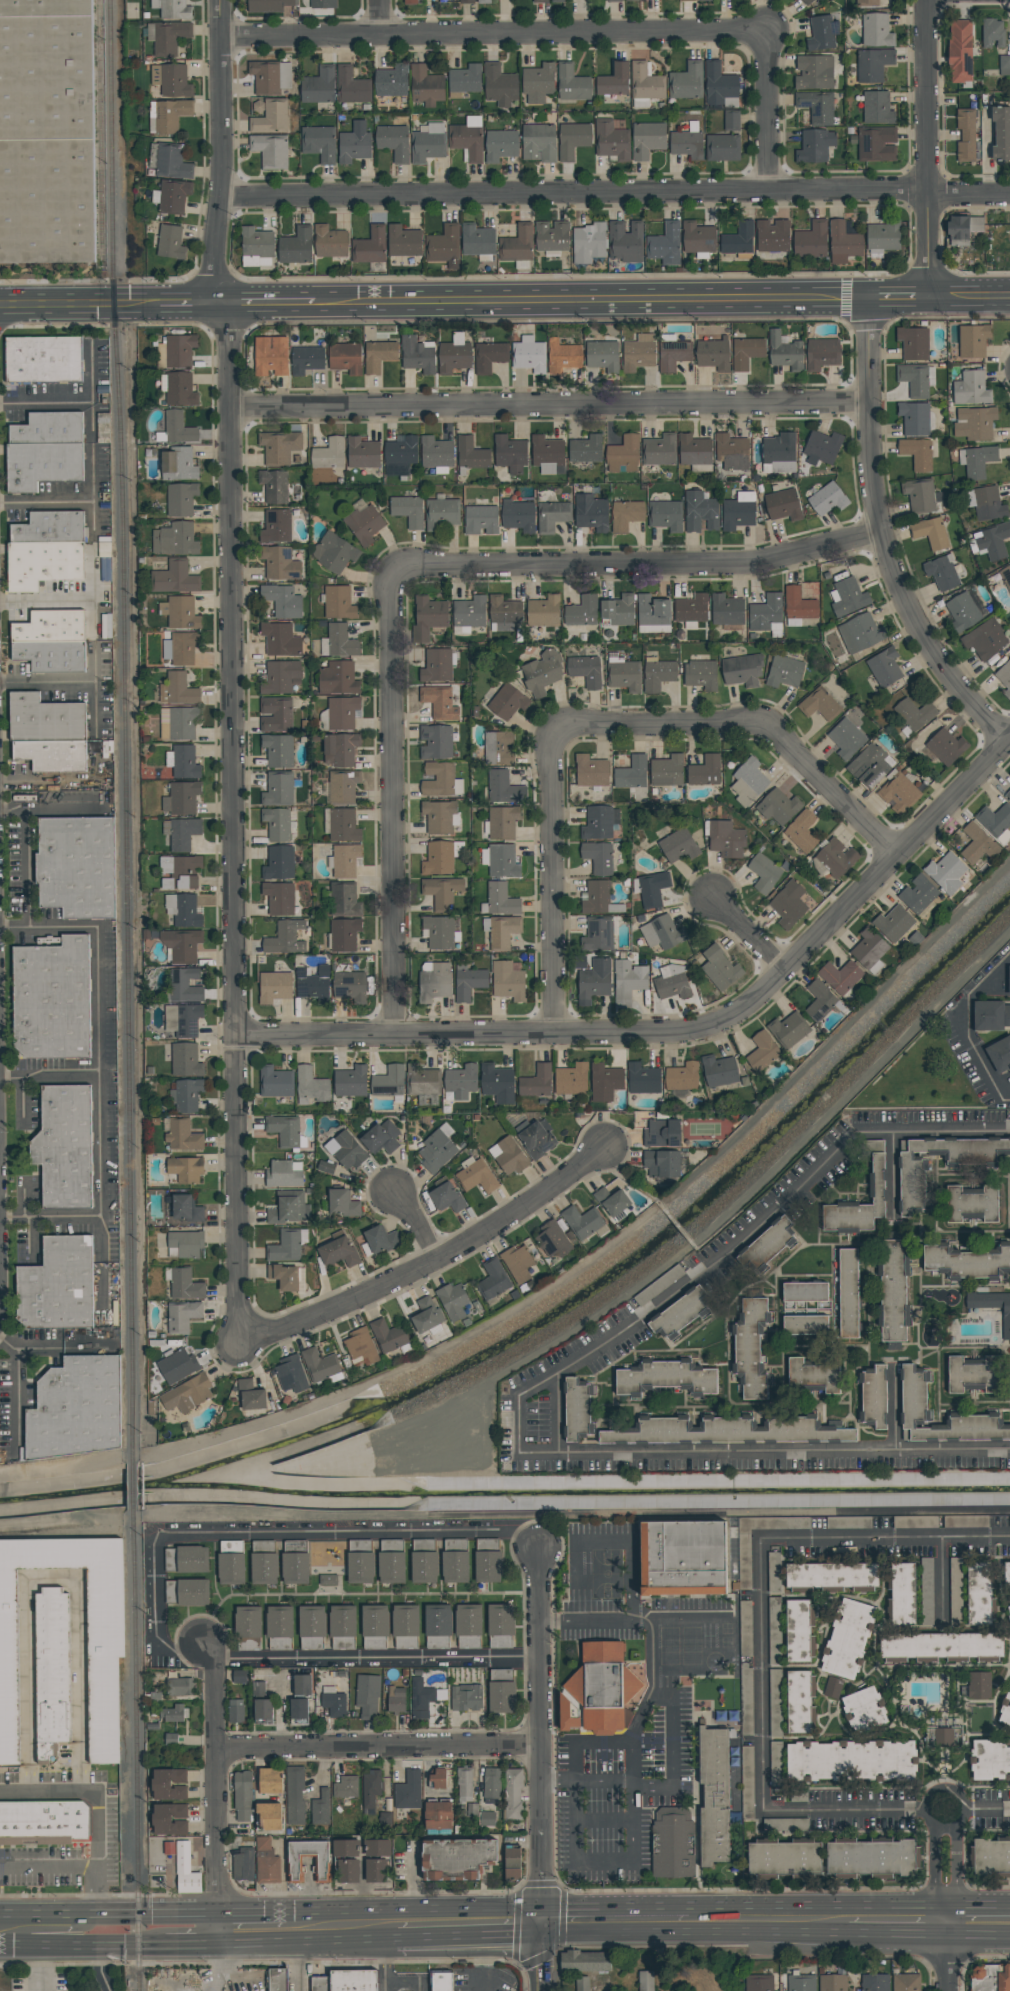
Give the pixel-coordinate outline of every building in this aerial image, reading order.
[(97,270),(0,272),(0,0),(93,0),(97,270)] [(161,20),(160,0),(186,0),(186,6),(193,5),(193,19),(161,20)] [(246,1),(246,0),(295,0),(295,6),(283,6),(283,12),(248,12),(248,1),(246,1)] [(310,9),(310,0),(336,0),(336,8),(310,9)] [(862,14),(888,14),(888,33),(895,33),(895,46),(862,46),(862,14)] [(810,18),(831,15),(832,22),(839,21),(839,35),(833,36),(835,47),(807,51),(805,38),(812,37),(810,18)] [(982,18),(996,17),(996,21),(1003,21),(1003,29),(1005,29),(1005,47),(997,47),(997,40),(991,40),(991,48),(982,48),(982,18)] [(971,20),(972,82),(971,82),(972,88),(962,89),(961,83),(951,84),(950,63),(949,63),(948,39),(951,39),(950,21),(971,20)] [(154,57),(154,23),(192,23),(193,38),(176,38),(177,57),(154,57)] [(857,51),(895,50),(895,65),(883,65),(883,83),(857,84),(857,51)] [(800,72),(796,72),(796,56),(834,55),(834,89),(795,89),(795,77),(800,77),(800,72)] [(999,55),(1009,55),(1009,69),(999,69),(999,55)] [(705,60),(720,59),(720,75),(738,75),(738,107),(724,108),(724,104),(705,104),(705,60)] [(631,60),(647,60),(647,76),(666,76),(666,98),(632,98),(631,60)] [(669,73),(687,72),(687,60),(702,60),(702,98),(669,98),(669,73)] [(248,62),(279,61),(280,96),(255,96),(255,75),(248,75),(248,62)] [(613,61),(629,61),(629,94),(596,95),(596,76),(613,76),(613,61)] [(484,62),(500,62),(500,74),(518,73),(519,100),(510,100),(510,107),(497,107),(497,101),(485,101),(484,62)] [(522,68),(541,68),(541,62),(553,62),(554,94),(545,94),(545,104),(527,104),(527,94),(522,94),(522,68)] [(557,79),(557,62),(573,62),(573,76),(590,76),(591,99),(559,100),(559,79),(557,79)] [(375,71),(394,70),(394,63),(407,63),(408,95),(375,96),(375,71)] [(411,64),(426,63),(426,75),(445,75),(445,100),(435,100),(435,108),(423,108),(423,100),(412,100),(411,64)] [(448,69),(468,69),(468,64),(481,63),(481,92),(448,93),(448,69)] [(151,65),(186,64),(187,83),(194,83),(194,97),(161,98),(161,85),(151,85),(151,65)] [(319,64),(334,64),(334,102),(301,103),(300,77),(319,77),(319,64)] [(337,64),(352,64),(352,80),(371,79),(371,102),(338,102),(337,64)] [(863,91),(889,91),(889,111),(895,111),(895,123),(864,123),(863,91)] [(794,93),(833,92),(834,125),(810,126),(810,107),(794,107),(794,93)] [(287,99),(287,132),(250,132),(249,118),(264,117),(264,110),(259,113),(253,110),(253,103),(259,100),(264,103),(265,103),(265,99),(287,99)] [(649,99),(634,99),(634,108),(649,107),(649,99)] [(150,101),(194,101),(194,114),(178,115),(178,133),(155,134),(155,118),(150,118),(150,101)] [(991,107),(1009,107),(1009,161),(992,161),(992,146),(995,146),(995,122),(991,122),(991,107)] [(957,109),(975,109),(975,162),(957,162),(957,141),(961,141),(961,130),(957,130),(957,109)] [(707,161),(740,161),(740,113),(724,112),(724,135),(707,135),(707,161)] [(595,119),(612,118),(613,130),(629,130),(630,161),(617,161),(616,155),(595,155),(595,119)] [(339,133),(353,133),(353,119),(365,119),(365,133),(370,133),(371,158),(351,158),(351,165),(339,165),(339,133)] [(632,124),(665,123),(666,149),(647,149),(647,162),(633,162),(632,124)] [(559,125),(591,124),(591,146),(574,146),(574,162),(560,162),(559,125)] [(376,126),(407,125),(408,164),(394,165),(394,149),(376,149),(376,126)] [(448,126),(482,125),(482,164),(468,164),(467,148),(449,148),(448,126)] [(522,125),(556,125),(556,163),(540,163),(540,160),(522,160),(522,125)] [(301,127),(335,127),(336,165),(320,165),(320,154),(301,154),(301,127)] [(858,128),(896,128),(896,142),(884,142),(884,145),(896,145),(896,161),(859,161),(858,128)] [(801,131),(827,130),(827,132),(836,132),(836,146),(827,146),(828,161),(795,162),(795,150),(801,150),(801,131)] [(486,131),(518,131),(519,157),(499,157),(499,163),(486,164),(486,131)] [(670,133),(703,132),(703,160),(690,160),(690,154),(670,154),(670,133)] [(412,134),(445,133),(446,158),(425,159),(425,164),(413,164),(412,134)] [(249,136),(287,135),(287,169),(262,169),(262,151),(249,151),(249,136)] [(158,142),(183,144),(181,163),(194,164),(192,179),(155,176),(158,142)] [(161,180),(192,183),(191,195),(185,194),(183,214),(158,212),(161,180)] [(968,232),(968,245),(950,245),(950,234),(947,234),(947,220),(950,220),(950,216),(983,216),(983,232),(968,232)] [(866,224),(887,224),(887,218),(899,217),(900,250),(866,250),(866,224)] [(664,220),(679,219),(679,265),(661,266),(661,258),(647,259),(646,237),(665,237),(664,220)] [(738,220),(752,219),(753,253),(721,254),(720,235),(738,234),(738,220)] [(811,219),(826,219),(826,256),(794,256),(794,231),(811,231),(811,219)] [(830,219),(845,219),(845,234),(862,234),(863,256),(846,257),(847,264),(831,264),(830,219)] [(682,220),(696,220),(696,227),(716,227),(716,251),(683,252),(682,220)] [(756,220),(769,220),(769,226),(775,225),(775,220),(789,220),(790,251),(757,252),(756,220)] [(535,222),(549,222),(549,228),(553,228),(553,221),(569,221),(569,251),(535,251),(535,222)] [(609,221),(624,221),(624,233),(630,233),(630,221),(643,221),(643,261),(622,262),(622,258),(610,258),(609,221)] [(517,222),(531,222),(532,260),(500,260),(499,238),(517,237),(517,222)] [(593,222),(606,222),(606,258),(590,258),(590,264),(574,264),(574,228),(584,228),(584,225),(593,225),(593,222)] [(370,223),(385,223),(385,262),(352,262),(352,240),(370,239),(370,223)] [(443,223),(458,223),(459,270),(447,270),(447,260),(425,261),(425,236),(444,235),(443,223)] [(462,223),(475,223),(475,229),(495,229),(496,254),(462,255),(462,223)] [(160,224),(183,227),(180,246),(186,246),(184,260),(156,256),(160,224)] [(278,237),(296,237),(296,224),(311,224),(312,262),(279,262),(278,237)] [(314,225),(328,224),(328,231),(347,231),(348,256),(315,257),(314,225)] [(388,224),(401,224),(401,230),(421,230),(422,255),(389,255),(388,224)] [(241,226),(254,226),(254,232),(274,231),(274,257),(258,257),(258,267),(242,267),(241,226)] [(958,326),(990,326),(991,339),(985,339),(985,358),(959,359),(958,326)] [(903,362),(903,340),(896,341),(896,328),(928,328),(929,361),(903,362)] [(780,329),(780,344),(793,344),(793,341),(803,341),(803,372),(790,372),(790,365),(770,365),(770,329),(780,329)] [(439,343),(453,343),(453,332),(463,332),(463,343),(471,343),(471,367),(451,368),(451,374),(439,375),(439,343)] [(659,333),(675,333),(675,341),(692,341),(692,361),(675,361),(675,374),(659,374),(659,333)] [(166,335),(198,334),(198,348),(191,348),(192,367),(166,368),(166,335)] [(697,335),(722,334),(722,340),(728,340),(729,372),(717,372),(717,366),(697,366),(697,335)] [(402,335),(416,335),(417,343),(423,343),(423,347),(435,347),(436,375),(423,375),(423,368),(403,368),(402,335)] [(511,343),(522,343),(521,336),(533,335),(534,342),(545,342),(546,375),(533,375),(532,368),(512,369),(511,343)] [(82,381),(6,382),(6,338),(81,337),(82,381)] [(255,337),(287,337),(288,375),(274,376),(274,370),(267,370),(267,376),(256,376),(255,337)] [(549,338),(558,338),(558,346),(581,345),(582,368),(562,368),(562,372),(549,372),(549,338)] [(733,339),(766,338),(766,357),(748,357),(748,372),(733,372),(733,339)] [(806,339),(839,339),(840,365),(820,365),(820,371),(807,372),(806,339)] [(586,342),(618,341),(619,373),(606,373),(606,367),(586,367),(586,342)] [(623,342),(655,341),(655,366),(635,366),(636,373),(624,374),(623,342)] [(365,342),(398,342),(398,360),(380,360),(380,375),(365,376),(365,342)] [(329,344),(361,343),(361,376),(349,376),(349,369),(329,369),(329,344)] [(475,344),(508,343),(509,362),(491,362),(491,374),(475,374),(475,344)] [(292,347),(324,347),(324,369),(304,369),(304,376),(292,377),(292,347)] [(896,366),(928,366),(928,399),(909,399),(909,381),(896,382),(896,366)] [(961,371),(984,370),(984,390),(991,390),(991,402),(953,403),(952,381),(962,381),(961,371)] [(167,373),(192,372),(192,392),(198,392),(198,405),(167,405),(167,373)] [(897,403),(928,402),(929,435),(904,436),(903,416),(897,416),(897,403)] [(957,409),(997,408),(997,421),(992,421),(992,440),(966,441),(966,436),(954,437),(954,423),(957,423),(957,409)] [(165,409),(183,409),(183,428),(198,428),(198,442),(166,442),(165,409)] [(29,425),(29,412),(82,412),(83,442),(9,444),(9,425),(29,425)] [(801,453),(811,429),(830,437),(832,431),(844,436),(831,466),(801,453)] [(258,433),(302,432),(302,450),(290,450),(291,465),(265,465),(264,445),(258,445),(258,433)] [(662,433),(675,432),(676,464),(642,465),(642,440),(662,440),(662,433)] [(762,438),(774,438),(774,436),(779,436),(779,432),(796,432),(796,472),(770,472),(770,464),(762,464),(762,438)] [(679,433),(692,433),(692,439),(712,439),(713,465),(679,465),(679,433)] [(716,433),(728,433),(729,439),(748,438),(749,469),(724,470),(724,461),(717,461),(716,433)] [(494,435),(507,434),(507,441),(527,440),(527,466),(522,466),(522,475),(509,476),(509,466),(495,466),(494,435)] [(532,434),(544,434),(544,440),(564,440),(564,466),(556,466),(556,475),(539,475),(539,467),(532,467),(532,434)] [(589,434),(601,434),(602,461),(569,461),(569,441),(589,440),(589,434)] [(622,435),(638,434),(639,470),(607,471),(607,446),(622,445),(622,435)] [(404,436),(417,435),(418,462),(385,463),(385,442),(404,442),(404,436)] [(421,435),(434,435),(434,441),(453,441),(454,466),(422,467),(421,435)] [(458,435),(472,435),(472,450),(490,450),(490,467),(458,468),(458,435)] [(328,436),(343,436),(343,467),(312,467),(311,448),(328,448),(328,436)] [(347,436),(360,436),(360,442),(380,442),(381,467),(348,468),(347,436)] [(897,440),(931,439),(931,471),(913,472),(912,454),(897,455),(897,440)] [(83,442),(83,481),(37,481),(37,493),(7,493),(7,444),(9,444),(83,442)] [(170,446),(192,446),(192,467),(198,467),(198,479),(162,479),(161,452),(170,452),(170,446)] [(965,449),(997,446),(998,461),(984,462),(985,480),(968,482),(965,449)] [(258,471),(288,471),(288,504),(265,505),(265,484),(258,484),(258,471)] [(900,482),(932,478),(936,510),(911,513),(909,494),(902,495),(900,482)] [(806,500),(832,479),(851,503),(840,511),(836,505),(820,517),(806,500)] [(167,484),(199,483),(199,496),(193,496),(193,515),(167,516),(167,484)] [(966,491),(997,485),(1000,505),(1007,504),(1009,516),(978,521),(975,506),(969,507),(966,491)] [(764,496),(795,488),(803,519),(791,522),(789,516),(770,521),(764,496)] [(684,491),(703,490),(703,499),(718,499),(719,530),(706,530),(706,519),(700,519),(701,532),(685,532),(684,491)] [(736,492),(755,492),(755,525),(735,526),(735,532),(723,532),(723,500),(737,500),(736,492)] [(575,494),(593,494),(593,499),(608,499),(608,533),(595,533),(595,527),(576,528),(575,494)] [(389,497),(422,497),(423,531),(408,531),(407,516),(390,516),(389,497)] [(426,499),(460,499),(460,524),(439,524),(439,531),(426,531),(426,499)] [(502,499),(510,499),(510,502),(535,502),(535,536),(521,536),(521,528),(502,528),(502,499)] [(612,502),(644,501),(645,521),(627,522),(627,534),(612,534),(612,502)] [(648,502),(682,501),(683,535),(670,535),(669,527),(648,527),(648,502)] [(538,503),(572,502),(572,522),(554,523),(554,535),(538,535),(538,503)] [(342,519),(356,508),(359,512),(371,503),(386,524),(370,536),(374,541),(363,549),(342,519)] [(464,506),(498,506),(498,534),(485,534),(485,528),(480,528),(480,534),(464,535),(464,506)] [(265,510),(291,509),(291,542),(259,542),(259,530),(265,529),(265,510)] [(10,524),(30,524),(30,512),(83,511),(84,542),(10,543),(10,524)] [(908,525),(940,515),(950,547),(931,553),(926,535),(912,539),(908,525)] [(979,530),(1009,520),(1009,536),(1002,539),(1008,556),(990,562),(986,548),(978,551),(974,539),(981,537),(979,530)] [(172,522),(193,521),(193,541),(199,541),(199,554),(160,554),(160,552),(153,553),(152,530),(160,530),(160,528),(172,527),(172,522)] [(317,560),(325,549),(317,544),(328,529),(361,552),(354,562),(349,559),(338,575),(317,560)] [(84,542),(84,578),(38,579),(38,592),(9,592),(8,543),(10,543),(84,542)] [(259,546),(291,546),(292,560),(300,560),(301,579),(266,580),(265,559),(259,559),(259,546)] [(922,565),(951,553),(954,561),(952,562),(961,584),(940,592),(933,574),(926,576),(922,565)] [(168,558),(187,558),(188,576),(200,576),(200,591),(151,592),(150,571),(168,570),(168,558)] [(998,571),(1009,564),(1009,592),(998,571)] [(833,583),(853,575),(861,594),(867,591),(872,603),(836,618),(830,604),(839,599),(833,583)] [(260,586),(293,585),(293,595),(302,595),(302,617),(274,618),(274,601),(260,601),(260,586)] [(324,586),(350,585),(350,606),(357,606),(357,618),(325,618),(324,586)] [(785,585),(800,585),(800,600),(818,600),(819,618),(785,619),(785,585)] [(945,605),(966,591),(983,617),(955,635),(949,625),(955,621),(945,605)] [(765,592),(782,592),(782,624),(771,624),(771,629),(749,629),(749,604),(766,604),(765,592)] [(600,600),(621,600),(621,593),(633,593),(634,625),(609,626),(609,618),(601,619),(600,600)] [(637,594),(650,593),(650,599),(670,599),(671,625),(638,625),(637,594)] [(694,593),(706,593),(707,621),(675,621),(674,599),(694,599),(694,593)] [(711,593),(724,593),(724,599),(744,598),(744,624),(711,625),(711,593)] [(453,601),(473,600),(473,594),(485,594),(485,625),(453,626),(453,601)] [(490,595),(502,594),(502,601),(521,601),(522,622),(490,623),(490,595)] [(547,594),(559,594),(560,626),(527,626),(527,600),(547,600),(547,594)] [(581,594),(597,594),(598,624),(564,625),(564,606),(581,605),(581,594)] [(415,595),(428,595),(428,601),(448,601),(449,627),(429,627),(429,643),(412,643),(412,625),(416,625),(415,595)] [(168,596),(194,596),(194,616),(200,616),(200,627),(168,628),(168,614),(158,614),(158,603),(168,602),(168,596)] [(31,611),(85,610),(85,641),(11,642),(11,623),(31,622),(31,611)] [(836,627),(869,611),(877,629),(883,626),(888,636),(850,655),(836,627)] [(957,641),(992,616),(1009,642),(982,662),(971,646),(964,650),(957,641)] [(328,622),(347,622),(347,640),(359,639),(359,655),(328,656),(328,622)] [(259,623),(292,623),(292,637),(302,637),(302,655),(266,655),(266,636),(260,636),(259,623)] [(172,633),(200,632),(200,645),(194,645),(194,665),(172,666),(172,633)] [(85,642),(85,672),(30,673),(30,660),(12,661),(11,643),(85,642)] [(865,661),(892,645),(899,656),(892,659),(902,676),(881,689),(865,661)] [(425,649),(451,648),(452,681),(419,682),(419,669),(426,669),(425,649)] [(519,667),(537,658),(538,661),(542,659),(540,655),(546,648),(554,648),(557,654),(559,653),(563,661),(560,662),(563,668),(560,669),(563,675),(560,676),(561,679),(543,687),(547,695),(535,701),(531,692),(527,690),(523,681),(525,680),(519,667)] [(720,659),(762,652),(764,667),(761,668),(762,676),(757,677),(758,686),(745,688),(744,683),(724,686),(720,659)] [(773,654),(805,663),(798,687),(778,682),(776,689),(764,685),(773,654)] [(566,657),(599,655),(601,690),(586,690),(586,676),(566,676),(566,657)] [(993,675),(1009,657),(1009,702),(1003,694),(1008,689),(993,675)] [(266,661),(301,661),(302,678),(292,678),(292,679),(301,679),(301,684),(292,684),(292,694),(260,694),(260,681),(266,681),(266,661)] [(328,661),(354,661),(354,681),(360,681),(360,694),(319,694),(318,668),(328,668),(328,661)] [(644,662),(676,661),(677,681),(660,682),(660,693),(644,694),(644,662)] [(684,664),(689,664),(689,661),(716,661),(717,692),(704,693),(704,686),(684,686),(684,664)] [(607,662),(640,662),(641,694),(628,694),(628,687),(607,687),(607,662)] [(167,671),(186,671),(186,688),(200,688),(200,702),(160,703),(159,684),(167,684),(167,671)] [(487,706),(506,681),(531,701),(524,711),(518,707),(507,722),(487,706)] [(796,706),(820,684),(843,709),(828,722),(816,709),(806,718),(796,706)] [(419,688),(451,687),(451,706),(459,706),(459,720),(432,721),(432,703),(419,703),(419,688)] [(40,692),(40,703),(87,702),(88,739),(10,740),(9,692),(40,692)] [(328,698),(360,697),(360,710),(354,710),(354,729),(328,730),(328,698)] [(893,709),(907,697),(918,710),(928,701),(938,712),(913,733),(893,709)] [(260,698),(292,698),(292,731),(260,732),(260,717),(273,717),(273,714),(260,714),(260,698)] [(169,708),(200,708),(201,721),(195,721),(195,740),(170,740),(169,708)] [(827,735),(845,717),(868,739),(845,762),(837,754),(841,749),(827,735)] [(419,726),(453,725),(453,757),(420,758),(420,747),(427,747),(427,740),(419,740),(419,726)] [(925,745),(942,727),(956,741),(961,736),(970,745),(947,767),(925,745)] [(484,732),(512,731),(513,745),(507,745),(507,750),(514,750),(514,765),(485,766),(484,732)] [(323,735),(361,734),(361,746),(354,746),(354,766),(332,767),(332,764),(324,764),(323,735)] [(261,736),(293,735),(293,767),(268,767),(267,747),(261,748),(261,736)] [(88,740),(88,771),(35,772),(35,759),(11,759),(10,741),(88,740)] [(845,769),(871,742),(875,747),(877,745),(887,755),(883,759),(891,768),(870,790),(860,781),(859,782),(845,769)] [(172,745),(194,745),(195,765),(201,765),(201,777),(173,778),(172,745)] [(575,754),(588,753),(589,760),(609,760),(609,786),(576,787),(575,754)] [(670,753),(683,753),(683,785),(651,785),(650,760),(670,759),(670,753)] [(704,754),(719,753),(719,785),(688,785),(687,765),(704,765),(704,754)] [(631,754),(646,754),(646,787),(614,788),(614,769),(631,768),(631,754)] [(732,775),(751,755),(760,764),(756,768),(770,782),(744,809),(734,799),(737,796),(728,788),(736,780),(732,775)] [(423,763),(453,762),(454,795),(420,796),(420,781),(435,781),(435,774),(423,775),(423,763)] [(488,769),(508,769),(509,786),(526,785),(527,801),(489,802),(488,769)] [(268,772),(293,771),(293,805),(261,805),(261,793),(268,793),(268,772)] [(329,771),(361,771),(361,784),(354,784),(355,804),(330,804),(329,771)] [(876,794),(898,771),(922,795),(900,817),(890,808),(895,803),(891,799),(886,804),(876,794)] [(170,783),(201,782),(201,795),(195,795),(196,814),(170,814),(170,811),(162,811),(162,797),(170,797),(170,783)] [(755,807),(775,786),(789,800),(794,795),(804,805),(781,827),(771,817),(768,820),(755,807)] [(420,802),(456,801),(456,815),(453,815),(453,834),(427,834),(427,814),(421,814),(420,802)] [(1006,801),(1009,805),(1009,825),(996,839),(973,817),(985,805),(994,814),(1006,801)] [(586,807),(612,806),(612,809),(619,809),(620,824),(612,824),(612,837),(580,838),(580,827),(587,827),(586,807)] [(488,807),(520,807),(520,820),(515,820),(515,840),(489,840),(488,807)] [(261,809),(290,808),(290,840),(269,841),(268,821),(261,822),(261,809)] [(329,809),(355,808),(355,829),(361,829),(361,840),(329,841),(329,809)] [(782,832),(805,808),(816,819),(806,829),(819,841),(806,855),(782,832)] [(38,817),(114,816),(116,918),(62,919),(62,907),(40,907),(39,883),(36,883),(35,853),(39,853),(38,817)] [(163,820),(201,819),(202,835),(190,835),(190,852),(171,852),(170,833),(163,833),(163,820)] [(709,821),(732,821),(732,830),(746,830),(746,848),(742,848),(742,858),(720,858),(720,851),(709,851),(709,821)] [(962,830),(971,821),(993,842),(994,841),(1002,849),(991,860),(984,853),(971,866),(959,854),(973,840),(962,830)] [(658,843),(684,827),(701,854),(690,860),(686,854),(670,863),(658,843)] [(813,857),(834,837),(845,847),(841,851),(844,854),(851,848),(859,856),(836,880),(813,857)] [(427,842),(453,842),(454,874),(421,874),(420,861),(428,861),(427,842)] [(580,844),(612,843),(612,875),(592,875),(592,859),(581,859),(580,844)] [(488,844),(514,844),(515,857),(520,857),(520,876),(489,877),(488,844)] [(333,845),(361,845),(361,858),(355,859),(355,878),(333,878),(333,845)] [(268,846),(294,846),(294,879),(262,879),(262,866),(268,866),(268,846)] [(922,870),(931,860),(935,865),(949,850),(968,869),(958,879),(962,883),(949,897),(922,870)] [(747,867),(758,852),(784,871),(765,897),(753,888),(760,877),(747,867)] [(159,857),(202,856),(202,869),(197,869),(197,875),(198,875),(198,888),(162,889),(162,879),(171,879),(171,873),(160,873),(159,857)] [(636,878),(668,871),(671,886),(659,889),(662,905),(643,909),(636,878)] [(896,896),(906,886),(911,890),(915,886),(911,882),(920,872),(940,892),(917,916),(896,896)] [(767,904),(792,878),(805,891),(799,898),(808,908),(786,932),(776,923),(781,918),(767,904)] [(420,880),(463,879),(463,890),(452,890),(452,912),(434,912),(434,893),(421,893),(420,880)] [(587,881),(609,880),(610,904),(624,903),(624,912),(581,912),(580,901),(587,900),(587,881)] [(330,882),(355,881),(355,902),(363,902),(363,916),(330,916),(330,882)] [(488,882),(506,881),(507,898),(521,898),(521,914),(488,915),(488,882)] [(261,883),(295,882),(295,915),(269,915),(268,895),(261,895),(261,883)] [(164,894),(196,894),(196,914),(202,914),(202,926),(174,927),(174,908),(164,908),(164,894)] [(871,921),(880,913),(884,917),(898,903),(916,922),(894,944),(871,921)] [(648,922),(667,912),(676,930),(682,928),(688,939),(664,952),(648,922)] [(422,916),(453,916),(454,949),(429,949),(428,929),(422,929),(422,916)] [(490,918),(522,917),(522,933),(510,933),(510,951),(490,951),(490,918)] [(587,917),(612,917),(612,949),(581,949),(581,938),(587,938),(587,917)] [(330,920),(361,919),(362,932),(356,932),(356,952),(331,952),(330,920)] [(277,920),(305,920),(306,929),(296,929),(296,941),(305,941),(306,952),(263,953),(262,938),(277,938),(277,920)] [(859,934),(868,925),(890,947),(867,970),(849,952),(863,938),(859,934)] [(159,931),(203,930),(203,943),(196,943),(196,964),(172,964),(171,948),(168,948),(159,939),(159,931)] [(62,934),(89,934),(90,1057),(27,1058),(14,1045),(12,946),(62,946),(62,934)] [(701,953),(716,941),(725,953),(723,955),(732,966),(736,963),(744,973),(720,992),(700,967),(707,962),(701,953)] [(609,959),(609,996),(590,997),(590,1007),(577,1007),(576,971),(591,971),(591,959),(609,959)] [(816,973),(828,961),(838,971),(850,959),(864,974),(841,997),(816,973)] [(492,961),(512,960),(512,962),(520,962),(520,970),(525,970),(525,1002),(513,1002),(513,997),(492,997),(492,961)] [(615,960),(630,960),(630,970),(632,970),(632,966),(648,966),(648,989),(631,989),(631,1000),(615,1000),(615,960)] [(430,964),(448,964),(448,972),(450,972),(450,998),(430,999),(431,1005),(418,1005),(418,972),(430,972),(430,964)] [(670,964),(686,966),(687,970),(683,971),(692,995),(681,999),(679,993),(660,999),(653,979),(662,976),(659,968),(670,964)] [(295,968),(304,968),(305,977),(317,977),(317,966),(328,966),(328,1005),(315,1005),(315,998),(295,998),(295,968)] [(170,969),(200,968),(200,978),(188,979),(188,987),(203,987),(204,1001),(170,1001),(170,969)] [(456,970),(488,970),(488,988),(471,988),(471,1002),(456,1002),(456,970)] [(333,972),(366,972),(366,1004),(354,1004),(353,998),(334,998),(333,972)] [(258,974),(290,974),(290,999),(270,999),(271,1005),(257,1006),(257,997),(258,997),(258,974)] [(805,989),(816,979),(839,1001),(815,1025),(803,1012),(815,1000),(805,989)] [(1004,1005),(1009,1005),(1009,1026),(1004,1026),(1004,1030),(974,1031),(973,1001),(1004,1001),(1004,1005)] [(176,1006),(202,1006),(203,1019),(196,1019),(196,1039),(174,1039),(174,1033),(176,1032),(176,1006)] [(765,1027),(774,1019),(779,1025),(795,1011),(810,1030),(784,1051),(765,1027)] [(750,1039),(763,1030),(781,1054),(755,1073),(744,1058),(757,1049),(750,1039)] [(984,1048),(1009,1034),(1009,1068),(998,1074),(984,1048)] [(171,1045),(196,1044),(196,1064),(203,1064),(203,1077),(194,1077),(194,1076),(171,1076),(171,1045)] [(700,1058),(712,1056),(713,1062),(732,1057),(738,1082),(706,1089),(700,1058)] [(574,1062),(585,1062),(586,1095),(554,1095),(554,1069),(574,1069),(574,1062)] [(626,1063),(639,1062),(639,1069),(659,1069),(659,1094),(627,1094),(626,1063)] [(683,1062),(696,1062),(696,1091),(665,1091),(664,1069),(684,1069),(683,1062)] [(479,1063),(492,1063),(493,1069),(512,1069),(513,1105),(495,1105),(495,1095),(480,1095),(479,1063)] [(535,1064),(549,1063),(550,1096),(517,1097),(517,1078),(535,1078),(535,1064)] [(590,1063),(602,1063),(602,1069),(623,1069),(623,1090),(612,1091),(612,1103),(591,1103),(590,1063)] [(406,1096),(405,1064),(419,1064),(419,1070),(439,1070),(440,1096),(406,1096)] [(258,1066),(272,1065),(272,1072),(292,1072),(292,1097),(259,1098),(258,1066)] [(296,1066),(311,1065),(311,1080),(329,1079),(329,1099),(296,1100),(296,1066)] [(353,1065),(365,1065),(365,1097),(333,1097),(333,1072),(353,1071),(353,1065)] [(386,1065),(403,1065),(403,1097),(370,1097),(370,1076),(386,1076),(386,1065)] [(443,1070),(463,1070),(463,1065),(475,1065),(476,1092),(444,1092),(443,1070)] [(174,1082),(203,1081),(203,1094),(196,1094),(197,1113),(175,1114),(175,1103),(169,1104),(168,1091),(175,1091),(174,1082)] [(41,1085),(91,1084),(93,1207),(43,1208),(42,1164),(29,1164),(29,1142),(42,1128),(41,1085)] [(263,1117),(271,1117),(271,1118),(298,1118),(298,1149),(285,1149),(285,1150),(278,1150),(277,1133),(263,1133),(263,1117)] [(515,1136),(536,1120),(537,1122),(544,1117),(553,1129),(548,1132),(557,1143),(554,1146),(555,1147),(549,1151),(548,1150),(543,1153),(544,1154),(533,1162),(522,1148),(523,1147),(515,1136)] [(168,1120),(188,1120),(189,1135),(202,1135),(202,1149),(169,1150),(168,1143),(163,1143),(163,1134),(168,1134),(168,1120)] [(387,1120),(399,1134),(393,1139),(399,1146),(388,1155),(381,1147),(371,1156),(357,1140),(376,1124),(379,1127),(387,1120)] [(647,1121),(679,1121),(679,1148),(642,1148),(642,1131),(647,1131),(647,1121)] [(417,1153),(424,1147),(420,1143),(437,1128),(458,1151),(431,1176),(420,1163),(424,1160),(417,1153)] [(349,1173),(368,1155),(344,1129),(324,1147),(349,1173)] [(495,1144),(508,1135),(530,1165),(516,1175),(513,1171),(506,1176),(493,1159),(501,1153),(495,1144)] [(1008,1137),(1009,1137),(1009,1154),(1000,1155),(1000,1160),(997,1160),(997,1164),(996,1164),(996,1167),(986,1167),(986,1164),(958,1164),(958,1167),(948,1168),(948,1164),(946,1164),(946,1160),(944,1160),(943,1155),(928,1155),(927,1152),(913,1153),(914,1156),(921,1156),(921,1159),(925,1158),(925,1160),(927,1160),(927,1170),(924,1170),(925,1198),(928,1198),(928,1209),(925,1209),(925,1210),(921,1210),(921,1212),(912,1212),(912,1217),(900,1217),(900,1212),(898,1212),(898,1200),(900,1200),(899,1168),(898,1168),(897,1157),(899,1157),(899,1152),(907,1151),(907,1140),(923,1140),(923,1138),(935,1138),(935,1140),(944,1139),(944,1138),(955,1137),(955,1139),(988,1139),(988,1137),(999,1137),(999,1139),(1008,1139),(1008,1137)] [(871,1218),(871,1231),(857,1231),(857,1233),(836,1234),(836,1231),(821,1231),(821,1206),(834,1206),(834,1203),(856,1202),(856,1206),(871,1205),(871,1199),(867,1199),(867,1173),(870,1173),(870,1155),(861,1156),(861,1141),(882,1141),(883,1170),(885,1170),(885,1181),(883,1181),(883,1191),(885,1191),(885,1202),(883,1202),(883,1218),(871,1218)] [(642,1152),(678,1152),(678,1178),(647,1178),(647,1168),(642,1168),(642,1152)] [(165,1159),(202,1158),(203,1175),(198,1176),(198,1185),(177,1185),(177,1175),(165,1175),(165,1159)] [(453,1175),(479,1158),(498,1187),(485,1195),(478,1184),(465,1192),(453,1175)] [(269,1160),(275,1160),(275,1161),(290,1161),(290,1171),(301,1171),(301,1186),(271,1186),(271,1188),(265,1188),(265,1171),(269,1171),(269,1160)] [(426,1194),(447,1181),(454,1193),(457,1191),(467,1207),(454,1215),(448,1206),(439,1211),(438,1210),(436,1211),(426,1194)] [(946,1223),(946,1185),(961,1185),(961,1189),(982,1189),(982,1185),(998,1185),(998,1222),(983,1222),(983,1219),(962,1219),(962,1223),(946,1223)] [(591,1195),(603,1186),(610,1196),(620,1189),(631,1205),(611,1219),(603,1209),(602,1210),(591,1195)] [(348,1190),(349,1202),(360,1202),(360,1217),(341,1217),(341,1215),(328,1215),(327,1191),(348,1190)] [(275,1192),(303,1191),(303,1205),(309,1205),(309,1221),(303,1221),(296,1222),(296,1223),(284,1223),(284,1224),(265,1224),(265,1210),(275,1210),(275,1192)] [(171,1196),(192,1196),(193,1208),(203,1208),(203,1222),(186,1222),(186,1221),(171,1221),(171,1196)] [(559,1214),(572,1205),(580,1216),(593,1207),(597,1213),(596,1214),(604,1225),(578,1242),(559,1214)] [(733,1259),(783,1214),(792,1225),(788,1228),(793,1233),(789,1237),(794,1242),(787,1248),(784,1246),(764,1264),(767,1267),(757,1276),(751,1270),(750,1272),(745,1267),(743,1269),(733,1259)] [(534,1239),(542,1233),(538,1229),(552,1219),(574,1251),(560,1260),(556,1254),(548,1259),(534,1239)] [(379,1226),(383,1236),(395,1231),(401,1245),(385,1252),(384,1250),(372,1256),(361,1234),(379,1226)] [(279,1229),(300,1229),(300,1261),(279,1261),(279,1259),(271,1259),(271,1262),(265,1262),(265,1246),(279,1246),(279,1229)] [(166,1233),(197,1233),(197,1232),(202,1232),(203,1249),(198,1249),(198,1260),(191,1260),(191,1258),(177,1259),(177,1248),(167,1248),(166,1233)] [(42,1235),(93,1235),(94,1328),(27,1329),(16,1317),(15,1266),(43,1265),(42,1235)] [(344,1235),(350,1247),(352,1246),(360,1262),(347,1269),(343,1259),(326,1267),(325,1266),(323,1267),(315,1249),(344,1235)] [(903,1241),(904,1256),(907,1256),(907,1277),(904,1277),(904,1306),(907,1306),(908,1327),(904,1327),(905,1341),(880,1341),(880,1327),(876,1327),(876,1306),(880,1306),(880,1277),(876,1277),(876,1256),(879,1256),(879,1241),(903,1241)] [(999,1241),(1009,1241),(1009,1244),(1009,1270),(1009,1273),(1002,1273),(1003,1275),(998,1275),(998,1281),(988,1281),(988,1278),(960,1278),(960,1281),(950,1281),(950,1276),(946,1276),(945,1273),(938,1273),(938,1270),(923,1271),(923,1245),(938,1245),(938,1242),(948,1242),(948,1247),(952,1247),(952,1249),(960,1249),(960,1253),(988,1252),(988,1250),(995,1250),(995,1247),(1000,1246),(999,1241)] [(498,1256),(512,1247),(514,1251),(523,1246),(534,1264),(525,1270),(531,1279),(517,1287),(498,1256)] [(838,1250),(856,1250),(858,1339),(839,1340),(838,1250)] [(480,1265),(494,1256),(512,1287),(484,1303),(474,1286),(488,1277),(480,1265)] [(633,1298),(678,1264),(684,1272),(638,1306),(633,1298)] [(266,1266),(280,1266),(280,1268),(296,1268),(296,1292),(278,1292),(278,1280),(266,1280),(266,1266)] [(170,1267),(190,1267),(190,1283),(204,1283),(204,1299),(170,1300),(170,1267)] [(433,1292),(449,1284),(451,1288),(459,1284),(469,1303),(460,1308),(465,1318),(451,1325),(433,1292)] [(781,1284),(826,1284),(826,1302),(781,1302),(781,1284)] [(645,1325),(697,1285),(705,1296),(701,1299),(706,1305),(703,1306),(709,1314),(702,1320),(697,1315),(673,1333),(676,1337),(668,1343),(663,1337),(660,1338),(657,1333),(653,1336),(645,1325)] [(975,1294),(1009,1293),(1009,1340),(1003,1340),(1002,1308),(966,1308),(965,1293),(975,1292),(975,1294)] [(415,1302),(427,1295),(435,1309),(437,1307),(445,1322),(418,1336),(409,1319),(420,1313),(415,1302)] [(741,1300),(766,1299),(767,1314),(770,1314),(770,1324),(764,1324),(764,1327),(762,1328),(762,1336),(760,1336),(760,1363),(763,1363),(763,1371),(772,1371),(772,1387),(768,1387),(768,1400),(741,1400),(741,1385),(739,1385),(739,1377),(736,1377),(736,1373),(731,1373),(730,1365),(735,1365),(735,1335),(730,1335),(730,1325),(737,1325),(737,1314),(741,1314),(741,1300)] [(167,1303),(201,1302),(202,1318),(188,1318),(189,1335),(168,1335),(167,1303)] [(826,1335),(782,1335),(782,1317),(826,1317),(826,1335)] [(367,1324),(381,1318),(387,1331),(402,1325),(410,1343),(381,1356),(367,1324)] [(349,1334),(364,1327),(378,1362),(368,1367),(365,1359),(352,1365),(342,1342),(351,1338),(349,1334)] [(299,1352),(314,1347),(319,1360),(334,1355),(341,1374),(311,1385),(299,1352)] [(155,1363),(164,1358),(165,1359),(180,1351),(179,1350),(182,1348),(187,1356),(192,1354),(200,1369),(195,1372),(194,1371),(168,1386),(155,1363)] [(273,1368),(282,1365),(280,1360),(296,1354),(308,1389),(293,1394),(291,1389),(282,1392),(273,1368)] [(63,1357),(119,1355),(121,1446),(26,1459),(26,1409),(37,1409),(37,1383),(50,1368),(63,1368),(63,1357)] [(948,1356),(963,1356),(963,1360),(984,1359),(984,1356),(999,1356),(1000,1393),(984,1393),(984,1389),(963,1389),(963,1393),(948,1393),(948,1356)] [(802,1358),(802,1366),(824,1366),(824,1357),(839,1357),(839,1395),(788,1395),(787,1358),(802,1358)] [(615,1371),(629,1371),(629,1367),(637,1367),(637,1365),(640,1365),(640,1359),(650,1359),(650,1361),(679,1361),(679,1358),(689,1358),(689,1363),(693,1363),(693,1367),(701,1367),(701,1369),(715,1369),(715,1394),(702,1395),(702,1398),(691,1398),(691,1393),(688,1393),(688,1390),(680,1390),(680,1387),(651,1387),(651,1392),(643,1392),(643,1395),(639,1395),(639,1400),(630,1400),(629,1395),(615,1395),(615,1371)] [(1003,1425),(1009,1425),(1009,1440),(1002,1440),(1002,1442),(990,1442),(990,1440),(958,1441),(958,1443),(947,1443),(946,1440),(937,1441),(937,1442),(926,1443),(926,1441),(909,1441),(909,1429),(902,1429),(902,1424),(900,1424),(900,1413),(902,1413),(901,1380),(899,1380),(899,1369),(901,1369),(901,1364),(915,1363),(915,1368),(922,1368),(922,1371),(926,1371),(926,1372),(929,1372),(929,1382),(926,1382),(927,1410),(930,1410),(930,1421),(927,1421),(927,1422),(923,1422),(923,1424),(916,1425),(916,1428),(930,1428),(930,1425),(946,1425),(946,1419),(948,1419),(948,1415),(950,1415),(950,1413),(959,1412),(959,1415),(987,1415),(987,1411),(998,1411),(998,1415),(1000,1415),(1000,1419),(1003,1419),(1003,1425)] [(857,1372),(872,1372),(872,1365),(885,1365),(886,1430),(872,1430),(872,1426),(858,1426),(857,1372)] [(158,1397),(203,1371),(211,1386),(207,1389),(211,1396),(180,1414),(176,1406),(166,1411),(158,1397)] [(236,1379),(251,1378),(252,1392),(263,1391),(265,1410),(240,1412),(239,1398),(238,1399),(236,1379)] [(578,1378),(578,1382),(584,1382),(584,1386),(592,1386),(592,1396),(588,1396),(589,1424),(592,1424),(592,1435),(585,1435),(585,1439),(578,1439),(578,1443),(564,1443),(564,1378),(578,1378)] [(820,1420),(820,1427),(835,1426),(835,1430),(855,1430),(855,1443),(598,1445),(598,1432),(617,1432),(618,1434),(638,1434),(638,1422),(648,1422),(648,1419),(676,1419),(676,1421),(691,1421),(691,1428),(698,1428),(698,1420),(712,1420),(712,1418),(741,1418),(741,1420),(755,1420),(755,1428),(762,1428),(762,1419),(777,1419),(777,1418),(804,1418),(804,1420),(820,1420)] [(809,1518),(809,1529),(750,1530),(751,1590),(738,1590),(737,1518),(809,1518)] [(640,1522),(641,1595),(727,1594),(726,1521),(640,1522)] [(19,1765),(16,1569),(87,1568),(89,1763),(119,1763),(118,1657),(124,1657),(123,1538),(0,1540),(0,1765),(19,1765)] [(500,1583),(476,1583),(476,1551),(477,1551),(476,1539),(499,1538),(499,1551),(502,1551),(502,1575),(500,1575),(500,1583)] [(405,1583),(380,1583),(380,1577),(379,1576),(378,1552),(380,1552),(380,1540),(402,1539),(403,1552),(404,1552),(405,1583)] [(437,1583),(412,1584),(412,1552),(413,1552),(412,1540),(435,1539),(435,1551),(438,1551),(439,1576),(437,1576),(437,1583)] [(469,1583),(444,1583),(444,1576),(442,1576),(442,1552),(444,1552),(444,1539),(467,1539),(467,1551),(469,1551),(469,1583)] [(309,1585),(284,1585),(284,1578),(282,1578),(282,1554),(284,1554),(284,1540),(307,1540),(307,1553),(309,1553),(309,1585)] [(373,1583),(348,1584),(348,1552),(349,1552),(349,1540),(371,1540),(371,1552),(374,1552),(375,1576),(373,1577),(373,1583)] [(245,1585),(219,1585),(218,1554),(220,1554),(220,1541),(243,1541),(243,1554),(245,1554),(245,1585)] [(277,1585),(252,1585),(252,1542),(275,1541),(275,1553),(278,1553),(278,1578),(277,1578),(277,1585)] [(209,1572),(165,1572),(164,1549),(177,1549),(177,1546),(202,1546),(202,1548),(209,1548),(209,1572)] [(779,1552),(780,1593),(768,1593),(767,1553),(779,1552)] [(949,1558),(961,1557),(962,1622),(950,1622),(949,1558)] [(932,1558),(933,1625),(921,1625),(920,1558),(932,1558)] [(989,1563),(991,1625),(967,1626),(966,1564),(989,1563)] [(878,1564),(878,1588),(785,1589),(785,1565),(878,1564)] [(915,1626),(892,1626),(891,1564),(914,1564),(915,1626)] [(336,1586),(319,1586),(319,1576),(336,1575),(336,1586)] [(165,1581),(178,1581),(178,1580),(209,1579),(209,1605),(205,1605),(205,1606),(178,1607),(178,1604),(165,1604),(165,1581)] [(36,1594),(37,1765),(57,1765),(56,1742),(70,1742),(69,1593),(62,1593),(62,1587),(43,1588),(43,1593),(36,1594)] [(768,1597),(780,1597),(781,1665),(769,1665),(768,1597)] [(875,1608),(874,1613),(876,1614),(868,1638),(866,1637),(862,1650),(864,1651),(858,1673),(855,1672),(853,1680),(820,1670),(823,1662),(821,1661),(827,1640),(829,1641),(833,1627),(831,1626),(838,1602),(840,1603),(842,1598),(875,1608)] [(810,1662),(786,1662),(785,1600),(809,1600),(809,1605),(813,1605),(814,1626),(809,1626),(809,1635),(814,1635),(814,1656),(810,1656),(810,1662)] [(750,1601),(750,1657),(739,1657),(739,1601),(750,1601)] [(512,1648),(489,1649),(489,1635),(488,1635),(487,1604),(514,1604),(515,1635),(512,1635),(512,1648)] [(385,1650),(363,1650),(363,1637),(362,1637),(362,1605),(387,1605),(387,1611),(389,1611),(389,1637),(385,1637),(385,1650)] [(417,1649),(395,1650),(395,1637),(392,1637),(392,1610),(393,1610),(393,1606),(418,1605),(419,1636),(417,1636),(417,1649)] [(448,1649),(426,1649),(425,1605),(451,1605),(451,1636),(448,1636),(448,1649)] [(480,1648),(457,1649),(457,1637),(455,1637),(455,1611),(456,1611),(456,1605),(481,1605),(482,1635),(480,1636),(480,1648)] [(292,1650),(269,1651),(269,1638),(267,1638),(266,1614),(268,1614),(268,1607),(292,1606),(293,1638),(291,1638),(292,1650)] [(323,1650),(301,1651),(301,1637),(299,1637),(299,1606),(324,1606),(324,1613),(326,1613),(326,1638),(323,1638),(323,1650)] [(354,1650),(332,1650),(331,1637),(329,1637),(329,1612),(330,1612),(330,1606),(356,1606),(356,1637),(354,1637),(354,1650)] [(260,1651),(237,1651),(237,1607),(261,1607),(262,1638),(260,1638),(260,1651)] [(1004,1632),(1005,1659),(999,1659),(999,1663),(976,1663),(976,1658),(967,1658),(967,1663),(946,1664),(946,1658),(935,1658),(935,1663),(914,1664),(914,1659),(904,1659),(904,1663),(884,1663),(884,1658),(879,1658),(879,1635),(1004,1632)] [(563,1687),(584,1711),(583,1732),(624,1732),(624,1710),(644,1687),(623,1664),(624,1643),(582,1645),(583,1667),(563,1687)] [(752,1735),(740,1735),(739,1663),(747,1663),(747,1668),(751,1668),(752,1735)] [(514,1713),(489,1713),(489,1669),(512,1669),(512,1682),(514,1682),(514,1713)] [(768,1669),(780,1669),(781,1736),(769,1736),(768,1669)] [(246,1670),(233,1671),(233,1683),(247,1682),(246,1670)] [(811,1732),(787,1733),(787,1671),(810,1670),(811,1732)] [(990,1697),(986,1698),(986,1699),(972,1699),(972,1698),(967,1698),(967,1685),(968,1685),(968,1673),(990,1672),(990,1697)] [(311,1695),(294,1695),(294,1675),(311,1675),(311,1695)] [(381,1677),(380,1698),(377,1698),(376,1721),(360,1720),(360,1707),(355,1707),(356,1675),(381,1677)] [(828,1676),(842,1681),(836,1700),(822,1695),(828,1676)] [(411,1677),(422,1677),(422,1688),(436,1688),(436,1703),(429,1703),(429,1719),(412,1719),(411,1677)] [(193,1695),(162,1696),(162,1679),(193,1679),(193,1695)] [(254,1719),(273,1719),(272,1699),(265,1699),(264,1681),(253,1682),(254,1719)] [(459,1687),(459,1685),(482,1685),(482,1709),(479,1709),(479,1711),(451,1712),(451,1687),(459,1687)] [(887,1722),(856,1735),(852,1726),(851,1727),(843,1707),(844,1706),(841,1698),(873,1685),(876,1693),(878,1692),(886,1713),(884,1714),(887,1722)] [(394,1686),(394,1688),(405,1688),(405,1712),(387,1712),(387,1686),(394,1686)] [(335,1687),(335,1694),(346,1693),(346,1718),(329,1719),(329,1708),(321,1708),(321,1694),(322,1694),(322,1687),(335,1687)] [(1009,1692),(1009,1689),(1009,1726),(998,1721),(1001,1713),(999,1712),(1002,1705),(1000,1705),(1004,1696),(1005,1697),(1007,1692),(1009,1692)] [(229,1723),(244,1723),(243,1699),(228,1700),(229,1723)] [(307,1699),(308,1719),(290,1719),(290,1699),(307,1699)] [(162,1721),(189,1721),(189,1705),(175,1705),(175,1708),(162,1708),(162,1721)] [(730,1862),(729,1728),(699,1728),(700,1784),(704,1784),(704,1807),(700,1807),(700,1867),(711,1867),(711,1862),(730,1862)] [(952,1746),(934,1747),(934,1728),(952,1728),(952,1746)] [(178,1733),(166,1733),(165,1746),(177,1746),(178,1733)] [(915,1779),(896,1779),(896,1777),(891,1777),(891,1779),(868,1780),(868,1777),(860,1777),(860,1779),(787,1780),(787,1743),(796,1743),(796,1741),(803,1741),(803,1739),(810,1739),(810,1741),(818,1740),(818,1743),(832,1743),(832,1740),(840,1740),(840,1739),(847,1739),(847,1740),(854,1740),(854,1742),(868,1742),(868,1741),(875,1741),(875,1739),(883,1739),(883,1741),(890,1740),(890,1743),(895,1743),(895,1740),(915,1740),(915,1749),(917,1749),(917,1755),(914,1755),(914,1763),(917,1763),(917,1771),(915,1771),(915,1779)] [(1004,1739),(1009,1739),(1009,1780),(1005,1780),(1004,1779),(997,1779),(997,1777),(992,1778),(992,1780),(973,1780),(973,1771),(971,1771),(971,1764),(970,1764),(969,1756),(971,1756),(971,1749),(973,1749),(972,1740),(992,1740),(992,1742),(997,1742),(997,1741),(1003,1741),(1003,1740),(1004,1740),(1004,1739)] [(770,1741),(781,1741),(782,1786),(770,1786),(770,1741)] [(752,1746),(753,1817),(741,1818),(740,1746),(752,1746)] [(305,1825),(287,1825),(286,1767),(304,1767),(304,1791),(301,1791),(302,1800),(305,1800),(305,1825)] [(458,1802),(473,1801),(473,1767),(457,1768),(458,1802)] [(282,1768),(283,1793),(260,1793),(259,1769),(282,1768)] [(446,1789),(435,1789),(434,1781),(430,1781),(430,1775),(436,1774),(436,1769),(446,1768),(446,1789)] [(500,1768),(484,1768),(483,1804),(499,1804),(500,1768)] [(420,1808),(394,1808),(393,1784),(405,1784),(405,1769),(419,1769),(420,1808)] [(523,1769),(523,1788),(520,1788),(520,1801),(523,1801),(523,1821),(505,1821),(504,1769),(523,1769)] [(175,1784),(175,1786),(186,1786),(186,1800),(154,1800),(154,1791),(152,1791),(152,1778),(154,1778),(154,1770),(186,1770),(186,1784),(175,1784)] [(381,1770),(362,1770),(364,1814),(375,1814),(375,1796),(381,1796),(381,1770)] [(250,1821),(237,1821),(236,1810),(234,1810),(233,1773),(235,1773),(235,1772),(239,1772),(239,1773),(243,1773),(243,1771),(251,1771),(252,1816),(249,1816),(250,1821)] [(358,1797),(333,1798),(333,1783),(340,1783),(340,1776),(358,1776),(358,1797)] [(320,1788),(329,1788),(329,1824),(311,1825),(311,1800),(320,1800),(320,1788)] [(71,1844),(0,1845),(0,1802),(83,1802),(89,1808),(89,1840),(71,1840),(71,1844)] [(283,1802),(283,1830),(264,1830),(264,1824),(261,1824),(261,1812),(257,1813),(257,1803),(283,1802)] [(452,1802),(452,1833),(426,1833),(425,1803),(452,1802)] [(186,1804),(186,1818),(174,1818),(174,1821),(187,1821),(187,1835),(154,1835),(154,1825),(152,1825),(152,1814),(154,1814),(154,1805),(186,1804)] [(694,1877),(652,1877),(651,1820),(655,1820),(655,1812),(660,1807),(684,1807),(689,1812),(689,1821),(694,1820),(694,1877)] [(495,1822),(495,1812),(481,1812),(481,1823),(495,1822)] [(763,1818),(808,1817),(808,1830),(788,1830),(788,1833),(783,1833),(783,1830),(763,1830),(763,1818)] [(997,1836),(1009,1836),(1009,1878),(1005,1878),(1004,1877),(997,1877),(997,1874),(989,1874),(989,1876),(974,1876),(974,1869),(969,1869),(969,1854),(970,1854),(970,1846),(974,1846),(974,1843),(973,1843),(973,1839),(990,1838),(990,1841),(997,1841),(997,1836)] [(270,1837),(270,1849),(274,1849),(274,1857),(280,1857),(280,1883),(256,1883),(256,1837),(270,1837)] [(828,1841),(901,1841),(900,1838),(917,1838),(917,1876),(900,1877),(900,1872),(828,1873),(828,1841)] [(498,1839),(498,1865),(485,1865),(485,1874),(480,1874),(480,1880),(424,1881),(423,1840),(498,1839)] [(360,1840),(360,1847),(359,1847),(359,1883),(338,1883),(337,1857),(333,1857),(333,1840),(360,1840)] [(391,1840),(391,1856),(387,1856),(387,1882),(367,1882),(366,1840),(391,1840)] [(189,1841),(189,1873),(201,1873),(201,1893),(177,1893),(177,1875),(176,1875),(175,1841),(189,1841)] [(329,1841),(330,1883),(314,1883),(314,1874),(316,1874),(316,1856),(302,1856),(302,1873),(303,1873),(303,1883),(289,1883),(289,1876),(288,1876),(288,1841),(329,1841)] [(821,1841),(822,1873),(749,1874),(748,1843),(821,1841)] [(254,1847),(254,1880),(233,1880),(232,1854),(239,1854),(239,1848),(254,1847)] [(505,1848),(521,1848),(521,1877),(519,1880),(505,1880),(505,1848)] [(611,1971),(611,1952),(560,1952),(561,1972),(611,1971)] [(1006,1963),(1009,1963),(1009,1990),(970,1990),(970,1971),(972,1971),(973,1969),(977,1966),(981,1965),(984,1968),(984,1964),(1005,1964),(1006,1963)] [(287,1968),(287,1990),(269,1990),(268,1969),(287,1968)] [(377,1970),(377,1990),(331,1990),(331,1971),(377,1970)] [(653,1971),(638,1971),(639,1990),(654,1990),(653,1971)] [(452,1973),(452,1990),(432,1990),(432,1973),(452,1973)] [(920,1974),(920,1990),(892,1990),(892,1975),(920,1974)] [(815,1975),(815,1990),(787,1990),(787,1976),(815,1975)] [(846,1975),(846,1990),(818,1990),(818,1976),(846,1975)] [(889,1975),(889,1990),(861,1990),(861,1975),(889,1975)] [(576,1977),(576,1990),(589,1990),(589,1976),(576,1977)] [(773,1976),(773,1990),(745,1990),(745,1976),(773,1976)] [(330,1977),(330,1990),(311,1990),(311,1977),(330,1977)]
